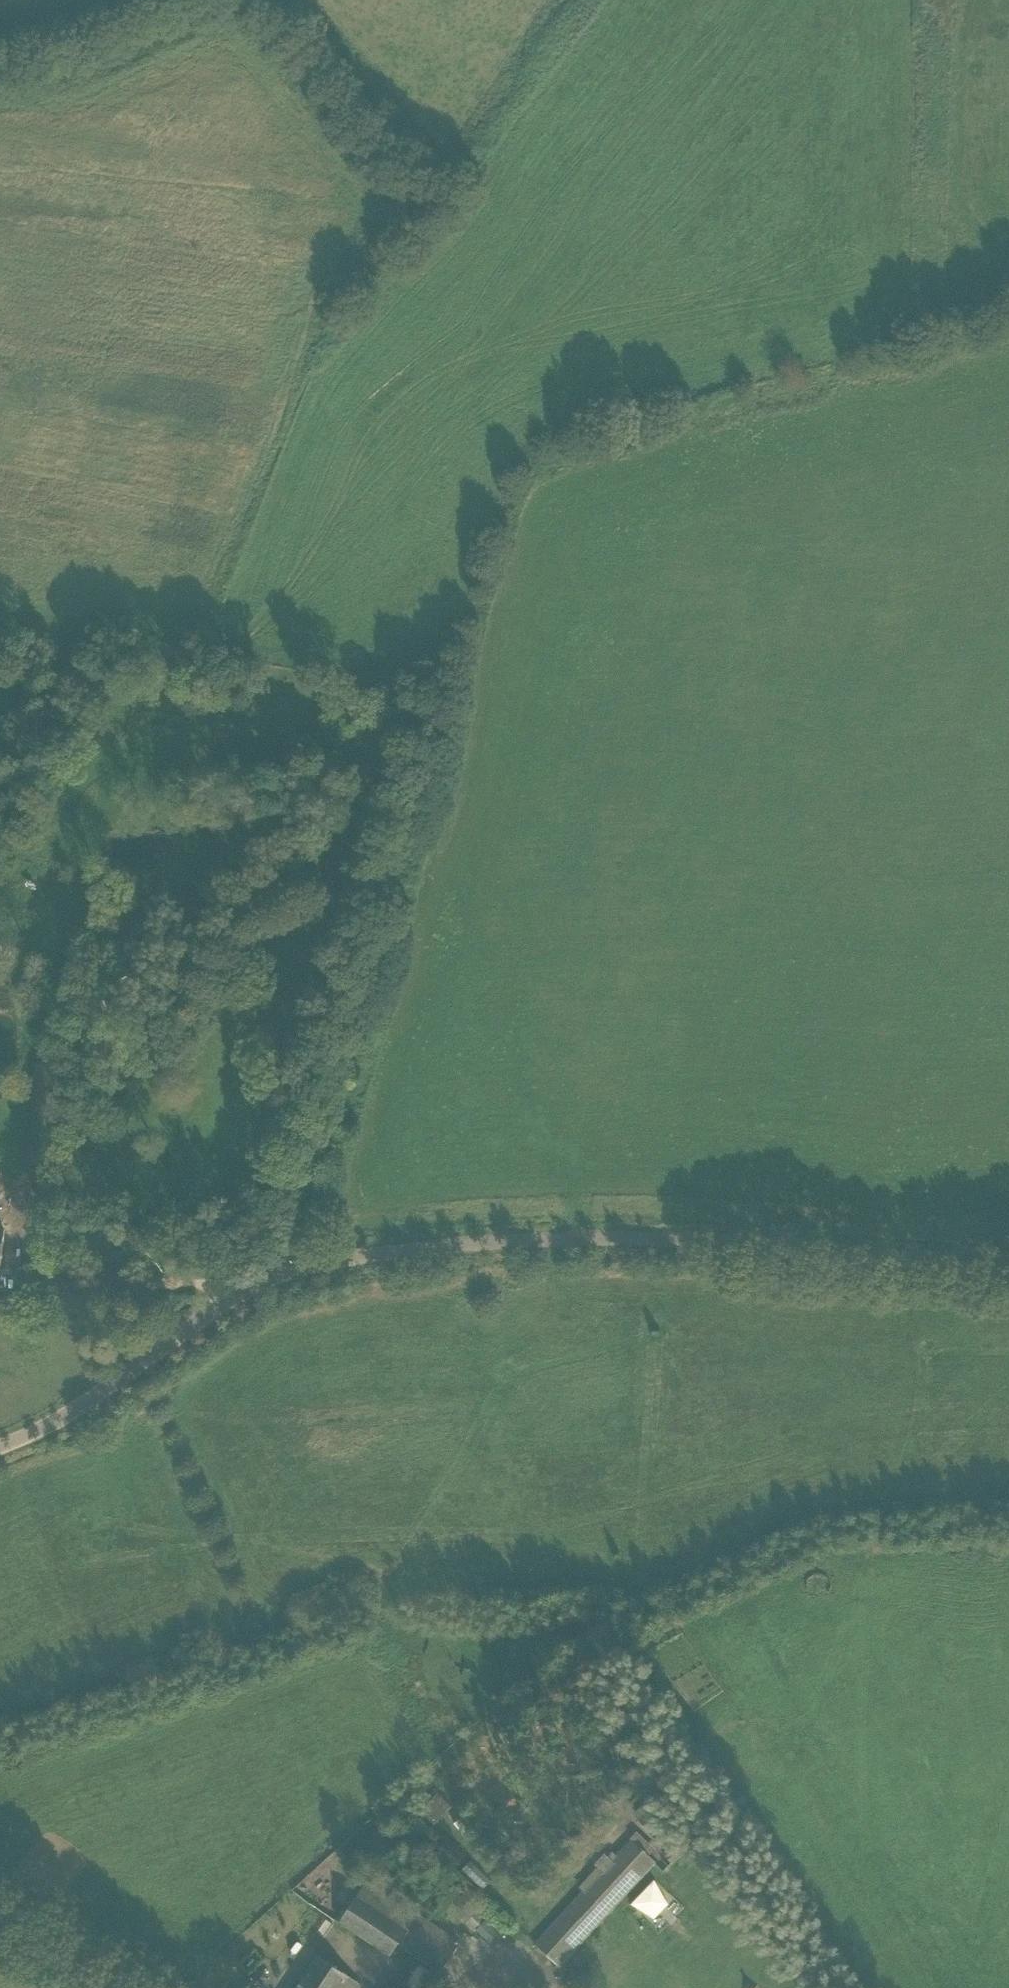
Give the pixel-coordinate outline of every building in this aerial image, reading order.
[(84,1229),(81,1219),(61,1226),(65,1236),(84,1229)] [(436,1811),(446,1808),(442,1793),(424,1798),(429,1816),(437,1814),(436,1811)] [(535,1943),(559,1965),(654,1862),(630,1840),(535,1943)] [(653,1920),(674,1897),(653,1878),(631,1901),(653,1920)] [(401,1880),(395,1889),(407,1897),(413,1889),(401,1880)] [(459,1942),(418,1915),(367,1881),(358,1894),(353,1891),(347,1900),(351,1904),(339,1922),(390,1956),(398,1944),(440,1972),(459,1942)] [(361,1984),(318,1955),(296,1987),(358,1987),(361,1984)]
